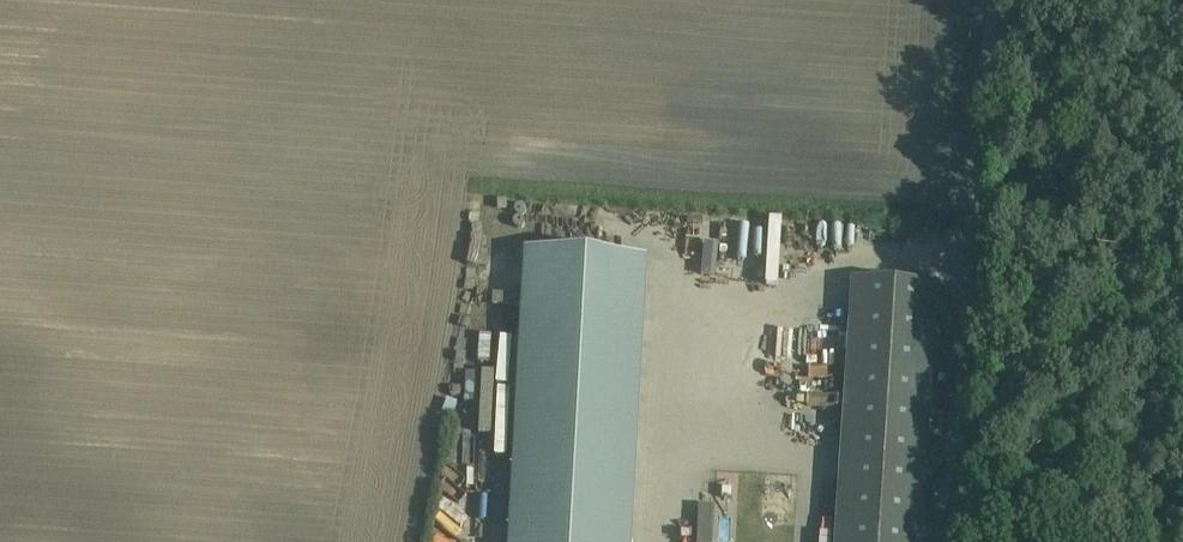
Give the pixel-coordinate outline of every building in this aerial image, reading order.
[(801,225),(796,243),(822,249),(827,232),(801,225)] [(647,262),(524,256),(510,541),(633,541),(647,262)] [(939,283),(851,278),(836,541),(925,541),(939,283)] [(490,306),(514,307),(514,294),(490,292),(490,306)] [(508,386),(510,336),(498,335),(496,385),(508,386)] [(477,432),(489,433),(492,372),(480,372),(477,432)] [(493,421),(503,422),(504,391),(495,391),(493,421)]
